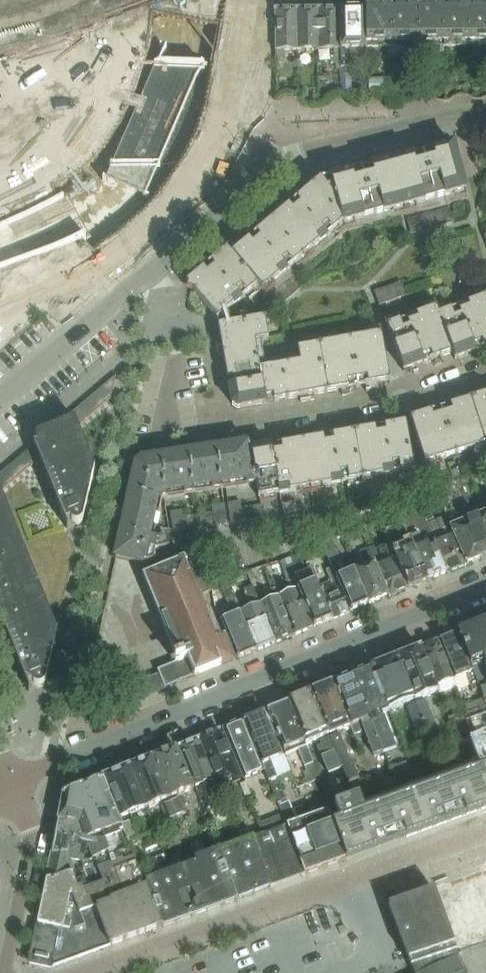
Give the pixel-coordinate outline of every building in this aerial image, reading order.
[(220,45),(230,33),(194,0),(184,0),(178,7),(220,45)] [(471,7),(444,8),(444,49),(448,49),(448,45),(470,45),(470,49),(471,49),(471,7)] [(471,7),(471,49),(475,49),(475,45),(485,45),(485,7),(471,7)] [(393,8),(391,8),(365,9),(365,50),(370,50),(370,46),(391,46),(391,50),(393,50),(393,8)] [(419,8),(393,8),(393,50),(396,50),(396,46),(418,46),(418,50),(419,49),(419,8)] [(444,8),(419,8),(419,49),(423,49),(423,46),(443,45),(443,49),(444,49),(444,8)] [(340,9),(318,10),(319,50),(334,50),(334,64),(336,64),(336,69),(341,69),(340,9)] [(361,9),(340,9),(341,69),(341,76),(351,75),(351,50),(361,50),(361,9)] [(297,50),(296,10),(274,10),(275,50),(276,50),(278,64),(283,64),(283,50),(297,50)] [(318,10),(296,10),(297,50),(319,50),(318,10)] [(379,79),(369,80),(370,92),(379,92),(379,79)] [(466,192),(453,146),(320,182),(233,255),(262,293),(342,225),(466,192)] [(449,209),(406,220),(410,235),(452,223),(449,209)] [(227,249),(186,284),(216,320),(244,296),(248,301),(260,291),(261,291),(232,255),(233,255),(227,249)] [(402,282),(374,292),(379,306),(407,296),(402,282)] [(451,305),(450,303),(436,309),(436,308),(416,315),(418,320),(408,323),(409,328),(403,330),(400,321),(386,327),(403,372),(452,353),(455,360),(484,349),(485,355),(485,297),(453,309),(451,305)] [(264,319),(218,327),(220,341),(215,342),(217,356),(222,355),(232,405),(237,409),(265,404),(259,370),(254,342),(268,340),(264,319)] [(300,363),(292,365),(259,370),(265,404),(300,398),(300,403),(314,400),(313,395),(341,390),(342,396),(349,395),(348,389),(390,381),(381,334),(298,349),(300,363)] [(116,376),(54,428),(74,420),(77,428),(111,399),(116,376)] [(457,404),(455,398),(448,400),(450,407),(410,419),(424,464),(485,444),(485,395),(457,404)] [(95,469),(77,428),(74,420),(54,428),(35,436),(39,443),(33,446),(33,447),(39,461),(67,530),(68,530),(66,524),(70,522),(72,524),(75,525),(78,525),(79,525),(82,523),(83,520),(95,469)] [(280,445),(270,447),(259,449),(266,496),(414,470),(406,423),(375,429),(374,422),(366,424),(368,430),(323,438),(322,431),(315,433),(316,439),(288,444),(287,438),(279,439),(280,445)] [(136,466),(124,521),(150,527),(157,495),(221,486),(256,480),(258,497),(266,496),(259,449),(251,451),(250,444),(141,461),(136,466)] [(39,461),(33,447),(0,474),(0,493),(39,461)] [(467,565),(485,557),(485,517),(475,522),(470,511),(472,511),(461,482),(457,484),(456,481),(437,489),(444,513),(446,516),(467,565)] [(57,632),(0,495),(0,621),(22,674),(22,676),(22,680),(24,684),(26,686),(29,692),(30,692),(28,685),(32,684),(34,686),(36,688),(39,688),(42,687),(44,685),(45,683),(57,632)] [(227,503),(230,523),(266,517),(263,505),(242,508),(240,501),(227,503)] [(299,515),(296,501),(281,504),(284,518),(299,515)] [(226,524),(223,504),(211,506),(212,512),(184,517),(183,510),(170,513),(173,533),(226,524)] [(422,515),(418,506),(417,504),(399,511),(400,513),(403,522),(422,515)] [(408,533),(429,581),(447,573),(423,518),(422,515),(403,522),(408,533)] [(423,518),(447,573),(467,565),(446,516),(433,521),(431,515),(423,518)] [(124,521),(121,532),(115,558),(147,565),(150,551),(165,547),(163,537),(152,540),(147,539),(148,537),(150,527),(124,521)] [(365,538),(361,529),(350,534),(353,543),(365,538)] [(186,547),(201,540),(200,537),(199,532),(185,535),(186,547)] [(390,541),(395,555),(409,589),(429,581),(408,533),(390,541)] [(201,540),(186,547),(180,549),(184,561),(141,579),(178,664),(178,665),(188,661),(194,676),(233,661),(224,639),(218,641),(199,596),(212,591),(201,540)] [(370,603),(358,571),(347,575),(332,542),(331,542),(331,540),(323,544),(338,580),(352,611),(370,603)] [(374,560),(389,597),(409,589),(395,555),(379,562),(377,558),(379,558),(374,546),(369,549),(373,560),(374,560)] [(365,567),(358,571),(370,603),(387,596),(374,564),(367,547),(358,551),(365,567)] [(281,562),(289,583),(289,584),(294,582),(298,581),(294,568),(309,563),(305,552),(288,558),(280,561),(281,561),(281,562)] [(255,578),(252,570),(246,572),(249,580),(255,578)] [(273,579),(268,581),(271,589),(277,587),(273,579)] [(338,580),(319,587),(332,619),(352,611),(338,580)] [(297,590),(294,582),(289,584),(292,592),(279,597),(294,635),(313,627),(297,590)] [(332,619),(319,587),(317,582),(297,590),(313,627),(332,619)] [(253,608),(242,612),(257,651),(277,642),(261,605),(258,597),(253,586),(245,589),(253,608)] [(237,659),(257,651),(242,612),(232,588),(227,591),(230,598),(224,600),(231,617),(222,621),(237,659)] [(294,635),(279,597),(276,590),(268,593),(271,601),(261,605),(277,642),(294,635)] [(455,634),(474,677),(476,682),(485,707),(485,622),(455,634)] [(476,682),(474,677),(455,634),(437,642),(449,669),(451,673),(456,685),(469,679),(471,684),(476,682)] [(437,642),(419,649),(430,676),(441,672),(443,676),(451,673),(449,669),(437,642)] [(419,649),(396,659),(428,734),(438,731),(425,700),(421,702),(420,698),(436,691),(430,676),(419,649)] [(418,738),(428,734),(396,659),(374,668),(391,709),(409,702),(410,706),(406,708),(418,738)] [(160,675),(166,688),(194,676),(188,661),(178,665),(159,673),(160,675)] [(371,669),(352,676),(383,748),(384,751),(399,745),(386,716),(381,718),(377,720),(376,716),(388,711),(371,669)] [(160,675),(120,692),(123,700),(125,705),(166,688),(160,675)] [(333,684),(351,726),(355,736),(362,733),(358,723),(363,721),(365,725),(362,726),(373,752),(383,748),(352,676),(333,684)] [(310,694),(341,766),(350,762),(339,735),(336,737),(334,733),(351,726),(333,684),(310,694)] [(310,694),(288,703),(306,745),(323,737),(324,742),(320,744),(331,770),(341,766),(310,694)] [(312,761),(306,745),(288,703),(267,711),(285,754),(295,750),(302,765),(312,761)] [(282,756),(264,712),(243,721),(267,779),(277,803),(285,800),(275,776),(269,761),(282,756)] [(467,720),(485,767),(485,771),(485,713),(467,720)] [(267,779),(243,721),(223,729),(243,779),(264,771),(267,779)] [(219,731),(198,739),(214,780),(223,776),(227,786),(240,781),(219,731)] [(220,794),(214,780),(198,739),(179,747),(196,788),(205,784),(210,798),(220,794)] [(177,748),(152,758),(176,816),(185,813),(179,799),(177,795),(193,788),(177,748)] [(485,807),(485,771),(485,767),(475,771),(469,755),(460,758),(464,769),(387,798),(382,786),(328,806),(347,858),(485,807)] [(176,816),(152,758),(129,768),(145,808),(164,800),(165,805),(161,806),(167,820),(176,816)] [(407,763),(391,769),(394,778),(410,772),(407,763)] [(145,808),(129,768),(102,779),(118,819),(145,808)] [(129,847),(123,845),(98,781),(84,786),(111,854),(129,847)] [(69,793),(82,825),(95,856),(82,859),(81,863),(82,865),(111,854),(84,786),(69,793)] [(64,795),(59,820),(82,825),(69,793),(64,795)] [(288,802),(280,805),(287,823),(295,820),(288,802)] [(306,815),(303,806),(295,810),(298,818),(306,815)] [(328,810),(287,825),(306,874),(346,860),(328,810)] [(286,825),(282,815),(275,818),(278,828),(286,825)] [(95,856),(82,825),(59,820),(56,835),(82,841),(82,844),(85,844),(82,859),(95,856)] [(187,820),(180,823),(183,831),(190,828),(187,820)] [(137,843),(129,823),(122,826),(130,846),(137,843)] [(269,837),(255,842),(272,887),(306,874),(287,825),(267,832),(269,837)] [(242,841),(219,850),(237,899),(272,887),(253,837),(252,838),(249,829),(239,832),(242,841)] [(56,835),(52,853),(68,852),(70,858),(74,868),(82,865),(81,863),(82,859),(85,844),(82,844),(82,841),(56,835)] [(152,874),(142,878),(162,927),(237,900),(237,899),(219,850),(219,849),(207,853),(202,840),(190,844),(195,858),(169,868),(164,855),(150,860),(153,870),(151,871),(152,874)] [(109,946),(162,927),(142,878),(130,848),(97,861),(104,881),(88,887),(102,929),(109,946)] [(47,879),(74,868),(70,858),(68,852),(52,853),(47,879)] [(47,880),(38,924),(57,928),(58,932),(59,932),(51,967),(109,946),(102,929),(88,887),(81,868),(47,880)] [(434,890),(457,950),(485,939),(485,871),(434,890)] [(455,949),(435,891),(434,890),(389,906),(411,965),(455,949)] [(59,932),(58,932),(37,927),(29,963),(51,967),(59,932)] [(415,972),(466,972),(456,951),(412,967),(415,972)]
